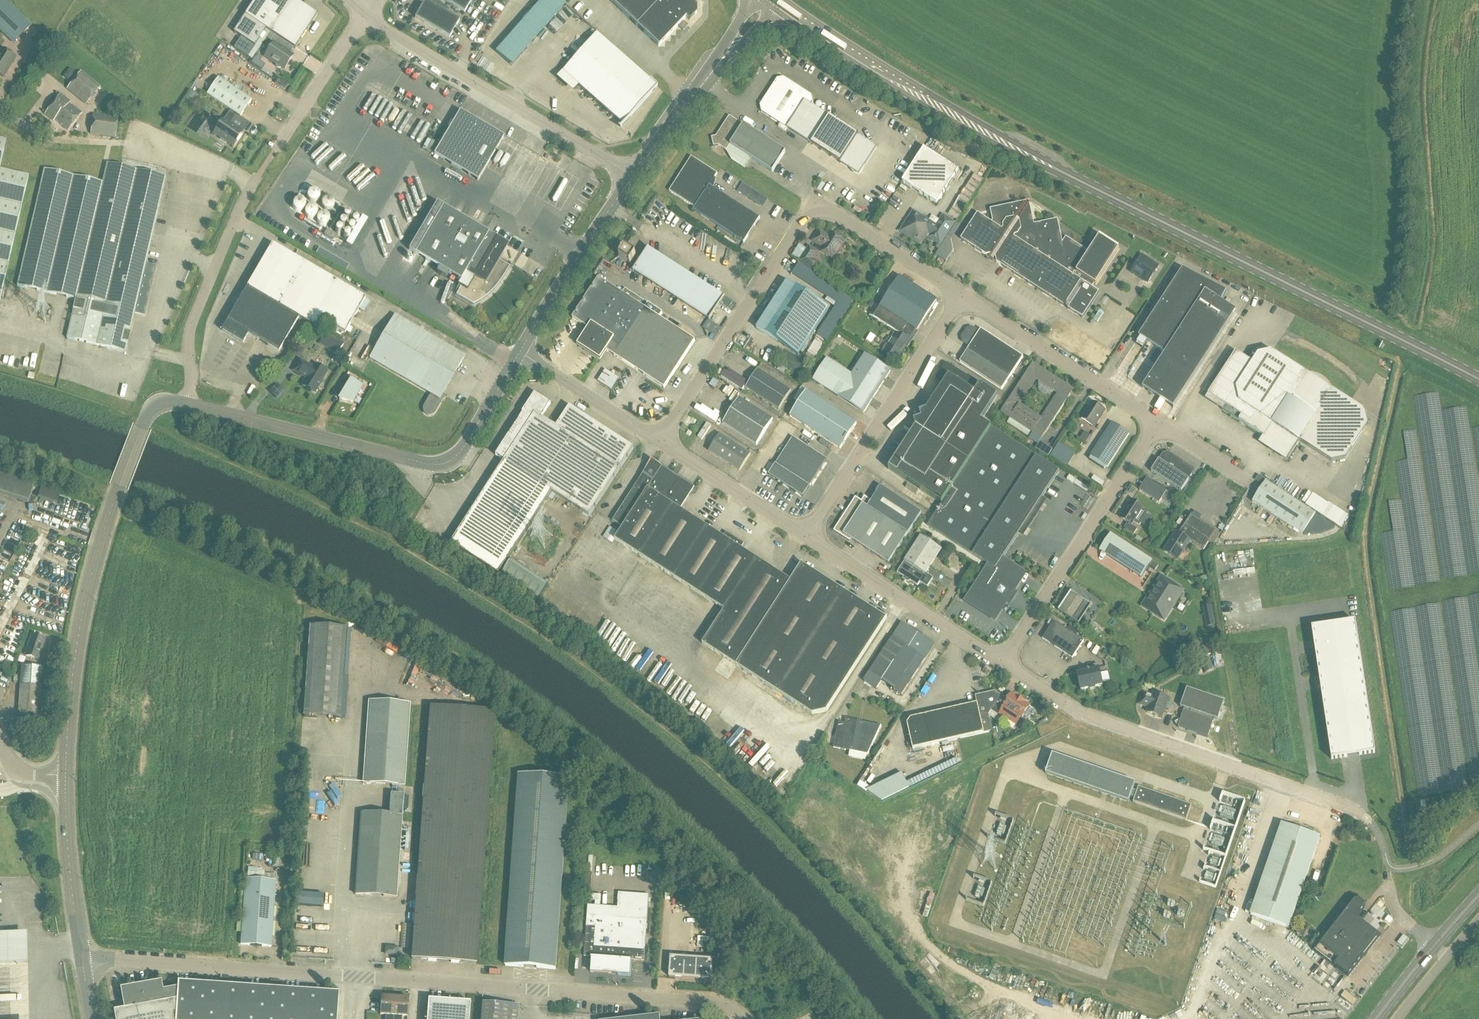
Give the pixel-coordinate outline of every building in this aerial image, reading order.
[(13,23),(24,33),(31,26),(4,0),(0,0),(0,30),(3,33),(13,23)] [(274,35),(270,41),(273,43),(264,57),(276,64),(275,66),(276,68),(277,69),(280,69),(281,67),(284,70),(293,56),(290,54),(293,48),(295,49),(317,16),(293,0),(256,0),(245,16),(234,33),(254,47),(266,30),(274,35)] [(473,0),(444,0),(464,13),(473,0)] [(563,4),(559,0),(541,0),(495,52),(510,65),(563,4)] [(659,47),(686,18),(689,21),(697,13),(697,6),(690,0),(609,0),(659,47)] [(449,38),(459,21),(425,1),(415,18),(449,38)] [(657,87),(596,34),(563,72),(556,79),(572,93),(575,89),(578,85),(623,125),(657,87)] [(16,58),(2,49),(0,52),(0,76),(3,78),(16,58)] [(256,67),(259,62),(262,59),(256,55),(251,64),(256,67)] [(86,105),(100,88),(81,72),(67,89),(86,105)] [(240,117),(251,101),(218,78),(207,95),(230,111),(224,120),(223,120),(214,133),(221,138),(220,140),(225,144),(226,142),(234,147),(243,133),(230,125),(237,115),(240,117)] [(761,112),(780,124),(778,127),(785,131),(787,129),(859,175),(876,147),(858,135),(825,114),(814,107),(812,96),(784,78),(777,79),(760,106),(761,112)] [(194,93),(189,101),(193,104),(199,96),(194,93)] [(68,131),(82,114),(69,104),(70,102),(60,94),(45,115),(54,122),(55,120),(68,131)] [(432,95),(407,139),(434,155),(478,181),(504,137),(460,111),(432,95)] [(115,138),(118,118),(93,115),(91,135),(115,138)] [(786,152),(744,125),(730,117),(726,122),(716,137),(711,138),(714,146),(718,145),(727,151),(731,145),(773,173),(786,152)] [(937,205),(959,170),(925,149),(903,183),(937,205)] [(569,164),(573,157),(568,154),(564,161),(569,164)] [(744,243),(760,218),(714,188),(717,179),(715,178),(718,174),(692,157),(670,192),(695,208),(693,211),(744,243)] [(125,353),(166,177),(107,164),(103,183),(44,169),(17,287),(76,300),(67,339),(125,353)] [(8,264),(29,176),(0,169),(0,300),(8,264)] [(958,220),(983,180),(974,174),(948,214),(958,220)] [(1035,225),(1030,201),(991,209),(993,220),(991,221),(978,214),(961,240),(1083,318),(1099,292),(1094,289),(1119,249),(1100,236),(1088,255),(1065,240),(1063,243),(1058,220),(1035,225)] [(505,244),(508,246),(509,245),(491,235),(491,236),(488,234),(489,234),(443,207),(436,203),(409,250),(415,254),(460,281),(458,286),(467,291),(477,275),(484,279),(474,296),(475,297),(478,302),(487,296),(494,290),(500,283),(505,275),(509,267),(510,267),(499,261),(497,259),(505,244)] [(907,236),(921,245),(928,234),(931,236),(929,238),(940,245),(954,223),(943,216),(936,227),(934,225),(914,212),(904,227),(905,228),(907,236)] [(359,213),(347,239),(353,242),(364,215),(359,213)] [(327,231),(324,235),(334,241),(337,236),(327,231)] [(829,237),(820,231),(813,241),(823,247),(820,251),(834,260),(845,242),(831,233),(829,237)] [(946,262),(953,251),(951,239),(948,237),(936,255),(946,262)] [(345,334),(365,299),(272,245),(222,331),(243,343),(248,335),(279,352),(299,318),(319,330),(324,322),(345,334)] [(725,297),(699,280),(648,248),(641,259),(625,248),(619,257),(636,268),(633,272),(710,321),(725,297)] [(806,253),(800,262),(808,268),(815,258),(806,253)] [(1142,255),(1131,272),(1148,283),(1159,266),(1142,255)] [(1174,409),(1236,312),(1221,302),(1224,296),(1226,292),(1183,269),(1139,337),(1166,354),(1143,389),(1174,409)] [(917,331),(937,301),(900,277),(880,307),(913,328),(917,331)] [(639,299),(636,303),(599,278),(573,318),(589,329),(588,331),(581,342),(580,344),(602,359),(607,351),(615,356),(664,388),(695,341),(646,309),(645,308),(648,304),(639,299)] [(799,356),(828,310),(808,296),(787,283),(757,329),(778,342),(799,356)] [(876,304),(873,310),(857,300),(847,314),(855,319),(860,313),(868,318),(870,316),(897,332),(884,352),(898,361),(911,341),(906,339),(913,328),(880,307),(876,304)] [(1102,323),(1106,311),(1099,309),(1095,321),(1102,323)] [(367,342),(362,352),(441,394),(465,349),(391,310),(373,345),(367,342)] [(1002,390),(1009,379),(1010,378),(1023,357),(981,330),(979,333),(972,329),(968,329),(962,338),(963,342),(970,346),(968,350),(960,362),(1002,390)] [(337,356),(344,344),(325,333),(318,345),(337,356)] [(734,361),(744,365),(748,356),(737,352),(734,361)] [(798,376),(806,363),(787,352),(779,365),(798,376)] [(1222,410),(1257,432),(1263,437),(1259,444),(1286,461),(1299,442),(1332,463),(1346,460),(1368,426),(1365,412),(1272,352),(1258,355),(1253,363),(1236,352),(1208,395),(1225,406),(1222,410)] [(891,372),(871,358),(866,365),(861,362),(852,375),(827,359),(813,381),(864,414),(891,372)] [(313,368),(300,360),(293,371),(306,379),(302,386),(315,394),(327,373),(314,365),(313,368)] [(1026,572),(1003,557),(1059,472),(990,427),(981,421),(997,396),(980,385),(948,364),(945,364),(936,379),(937,381),(943,385),(927,410),(919,413),(921,419),(914,421),(916,427),(888,469),(941,504),(928,524),(989,564),(966,600),(995,619),(1026,572)] [(598,378),(613,386),(619,374),(605,366),(598,378)] [(1070,388),(1037,366),(1035,369),(1033,370),(1030,368),(1001,413),(1011,419),(1008,423),(1030,437),(1039,444),(1042,439),(1071,395),(1068,393),(1068,391),(1070,388)] [(780,410),(792,392),(758,370),(746,388),(780,410)] [(746,385),(724,371),(720,376),(742,390),(746,385)] [(353,403),(362,388),(351,381),(352,378),(347,375),(341,385),(346,388),(339,400),(353,403)] [(802,385),(806,378),(800,375),(796,382),(802,385)] [(806,391),(801,388),(793,400),(799,403),(790,416),(840,449),(857,424),(807,391),(806,391)] [(523,414),(509,436),(502,446),(496,456),(505,461),(451,544),(499,575),(548,499),(552,492),(556,495),(589,516),(634,448),(570,407),(557,427),(542,418),(551,404),(535,393),(522,413),(523,414)] [(757,445),(773,420),(739,398),(723,424),(757,445)] [(1094,428),(1105,411),(1093,402),(1082,419),(1094,428)] [(718,414),(701,403),(698,409),(715,419),(718,414)] [(1108,467),(1129,434),(1113,423),(1091,457),(1089,460),(1104,470),(1106,467),(1108,467)] [(1086,443),(1090,436),(1085,432),(1080,439),(1086,443)] [(740,471),(751,455),(720,434),(709,451),(740,471)] [(803,497),(827,460),(793,438),(768,475),(803,497)] [(1182,491),(1196,470),(1169,452),(1163,454),(1152,472),(1182,491)] [(652,460),(635,488),(613,521),(623,528),(615,540),(642,557),(639,562),(645,566),(648,561),(724,610),(702,644),(722,657),(717,666),(731,676),(737,666),(812,715),(826,712),(887,619),(802,564),(791,581),(741,549),(744,544),(726,533),(724,538),(680,509),(693,488),(671,474),(672,473),(662,467),(652,460)] [(1282,474),(1276,482),(1295,495),(1301,487),(1282,474)] [(1076,480),(1069,475),(1067,480),(1073,484),(1076,480)] [(1159,503),(1167,492),(1147,479),(1139,490),(1159,503)] [(1313,524),(1316,520),(1314,518),(1316,515),(1266,482),(1253,502),(1303,535),(1311,523),(1313,524)] [(922,514),(881,487),(872,501),(864,495),(860,502),(854,498),(839,521),(840,522),(834,531),(850,542),(851,540),(889,565),(922,514)] [(1313,490),(1306,502),(1343,526),(1351,514),(1313,490)] [(1140,526),(1148,513),(1143,509),(1144,508),(1133,501),(1121,519),(1128,523),(1124,528),(1134,535),(1138,529),(1132,526),(1134,522),(1140,526)] [(1078,528),(1084,533),(1102,512),(1097,507),(1078,528)] [(1204,550),(1217,531),(1191,515),(1182,529),(1186,531),(1182,536),(1177,532),(1164,552),(1178,561),(1190,541),(1204,550)] [(1154,572),(1158,565),(1110,534),(1099,551),(1142,578),(1148,568),(1154,572)] [(927,587),(933,578),(926,574),(942,549),(921,536),(897,573),(918,586),(920,583),(927,587)] [(1146,548),(1152,545),(1149,540),(1143,543),(1146,548)] [(946,564),(951,555),(943,550),(938,559),(946,564)] [(537,603),(549,584),(512,560),(500,579),(537,603)] [(1164,622),(1185,590),(1161,575),(1141,607),(1164,622)] [(1069,598),(1060,612),(1072,620),(1081,606),(1069,598)] [(1073,659),(1084,641),(1054,621),(1042,639),(1073,659)] [(1331,760),(1375,753),(1355,622),(1312,628),(1331,760)] [(935,644),(923,636),(923,635),(915,630),(915,631),(903,623),(870,674),(864,682),(876,690),(882,682),(902,695),(935,644)] [(341,720),(347,629),(310,627),(304,718),(341,720)] [(38,660),(45,640),(32,636),(25,656),(38,660)] [(1217,651),(1214,644),(1209,647),(1208,645),(1198,649),(1202,658),(1212,654),(1217,651)] [(51,728),(52,719),(49,719),(52,668),(22,666),(18,717),(43,719),(42,727),(51,728)] [(1095,689),(1095,688),(1103,686),(1099,669),(1077,674),(1081,691),(1089,689),(1089,691),(1095,689)] [(1218,720),(1225,702),(1187,689),(1181,707),(1184,709),(1178,728),(1208,738),(1214,719),(1218,720)] [(989,715),(992,710),(1002,696),(995,691),(983,694),(984,696),(981,697),(979,700),(979,704),(911,719),(908,724),(913,749),(992,731),(989,715)] [(1008,700),(1002,696),(992,710),(1016,726),(1023,716),(1024,716),(1031,706),(1012,693),(1008,700)] [(1153,696),(1144,693),(1140,705),(1149,708),(1147,713),(1162,718),(1169,699),(1154,694),(1153,696)] [(404,787),(410,705),(369,702),(363,784),(404,787)] [(476,964),(495,712),(430,707),(411,960),(476,964)] [(882,726),(846,718),(845,723),(839,722),(833,748),(868,755),(882,726)] [(1178,729),(1176,738),(1186,741),(1189,732),(1178,729)] [(1053,756),(1047,774),(1128,802),(1130,796),(1135,797),(1133,802),(1186,821),(1192,805),(1139,787),(1137,791),(1133,790),(1134,785),(1053,756)] [(909,788),(906,783),(902,773),(866,791),(882,801),(909,788)] [(556,970),(569,779),(519,775),(506,966),(556,970)] [(396,898),(403,795),(390,794),(389,815),(361,813),(355,895),(396,898)] [(1041,809),(1038,816),(1048,820),(1051,812),(1041,809)] [(1005,844),(1014,820),(996,814),(988,838),(1005,844)] [(1289,928),(1320,837),(1282,824),(1250,915),(1289,928)] [(984,907),(992,883),(974,877),(966,901),(984,907)] [(246,879),(241,945),(271,947),(274,897),(276,881),(271,881),(264,880),(247,879),(246,879)] [(324,901),(324,889),(296,891),(297,902),(324,901)] [(649,895),(619,893),(618,908),(601,907),(601,902),(602,896),(589,895),(589,901),(596,901),(595,906),(588,906),(585,957),(593,958),(592,973),(619,975),(619,976),(631,976),(633,961),(644,961),(649,895)] [(1363,908),(1364,904),(1364,903),(1359,899),(1354,901),(1315,951),(1348,976),(1379,935),(1356,917),(1363,908)] [(1403,932),(1399,939),(1404,943),(1409,935),(1403,932)] [(712,980),(713,960),(671,957),(669,977),(712,980)] [(338,994),(178,983),(177,989),(162,992),(161,982),(121,990),(125,1009),(115,1011),(116,1018),(336,1018),(338,994)] [(1344,992),(1341,997),(1352,1006),(1356,1001),(1344,992)] [(395,999),(382,998),(381,1014),(386,1015),(386,1018),(394,1018),(395,999)] [(408,999),(395,999),(394,1018),(402,1018),(402,1016),(406,1016),(408,999)] [(470,1003),(428,1000),(427,1018),(469,1018),(470,1003)]
